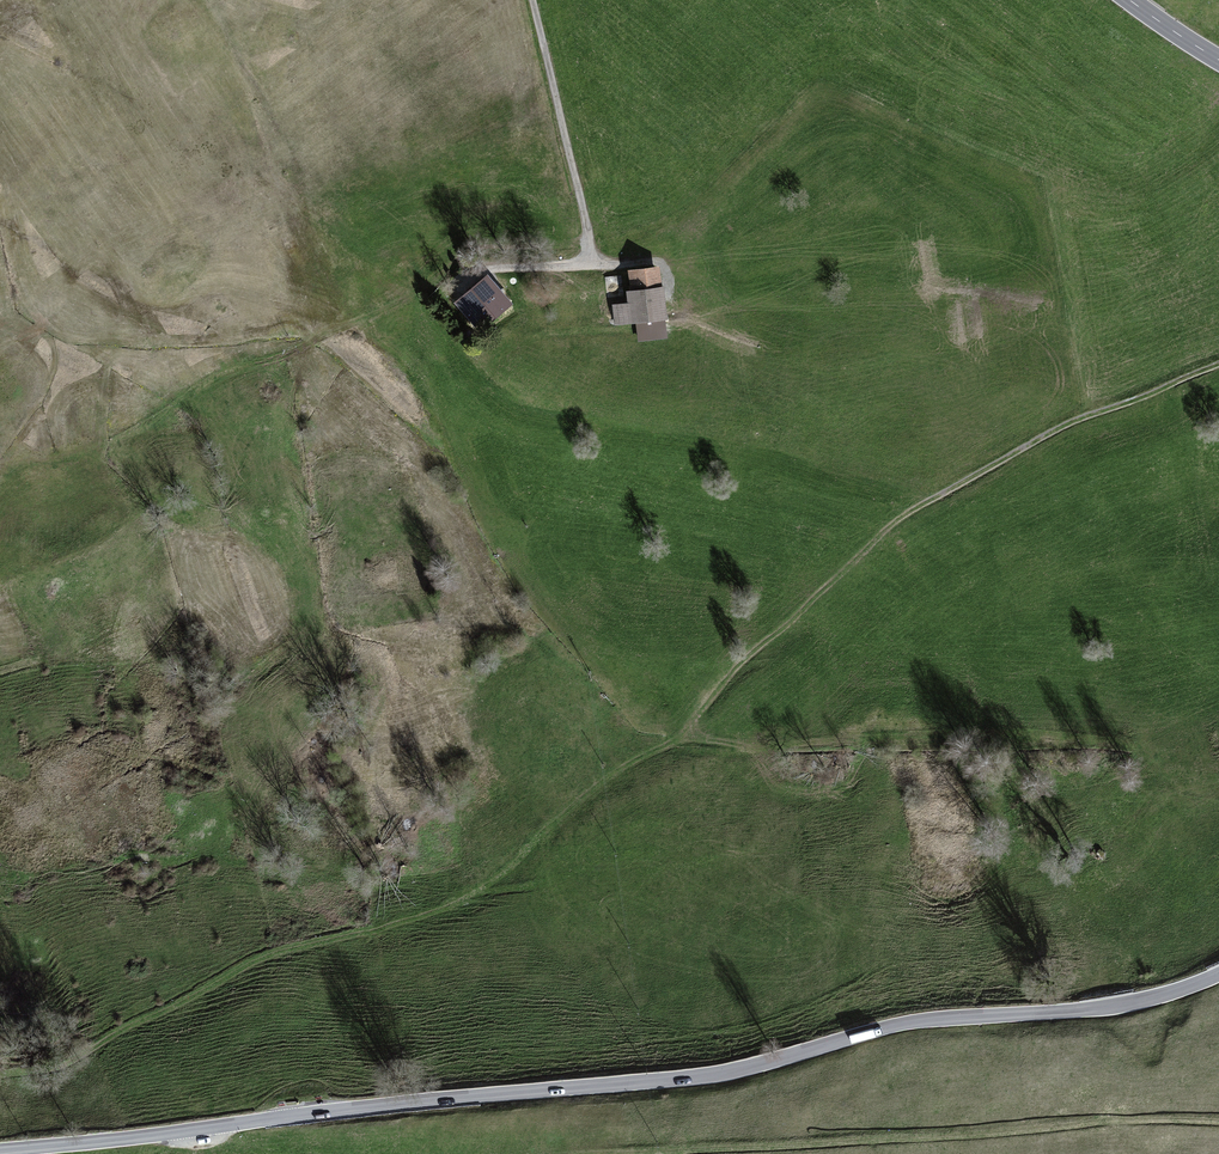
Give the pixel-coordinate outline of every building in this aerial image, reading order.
[(662,268),(630,271),(636,327),(668,324),(662,268)] [(515,307),(488,279),(458,307),(485,335),(515,307)]
